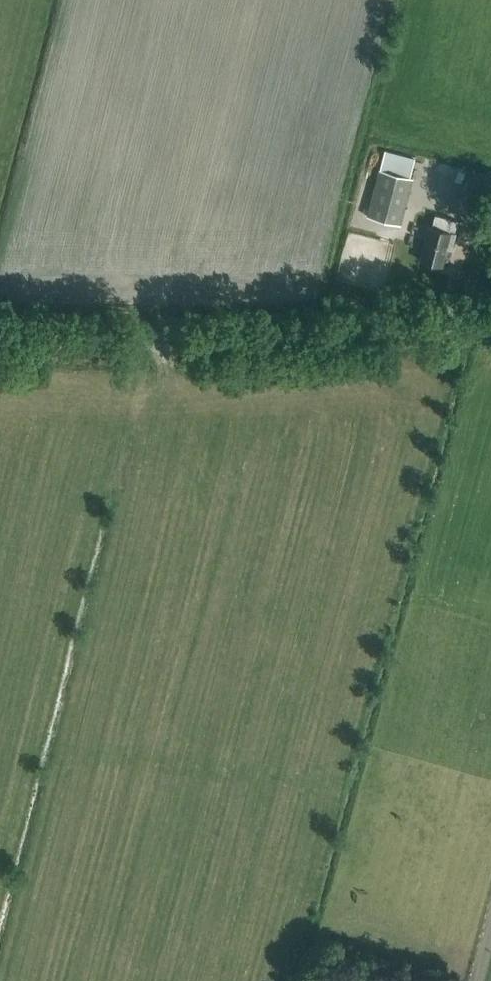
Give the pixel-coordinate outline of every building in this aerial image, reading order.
[(411,177),(416,158),(385,150),(380,169),(379,169),(366,216),(399,224),(412,178),(411,177)] [(480,176),(458,170),(456,178),(441,174),(438,186),(464,192),(463,193),(490,200),(490,184),(479,180),(480,176)] [(448,232),(451,219),(434,214),(431,227),(428,226),(419,259),(441,265),(446,246),(451,248),(455,233),(448,232)]
